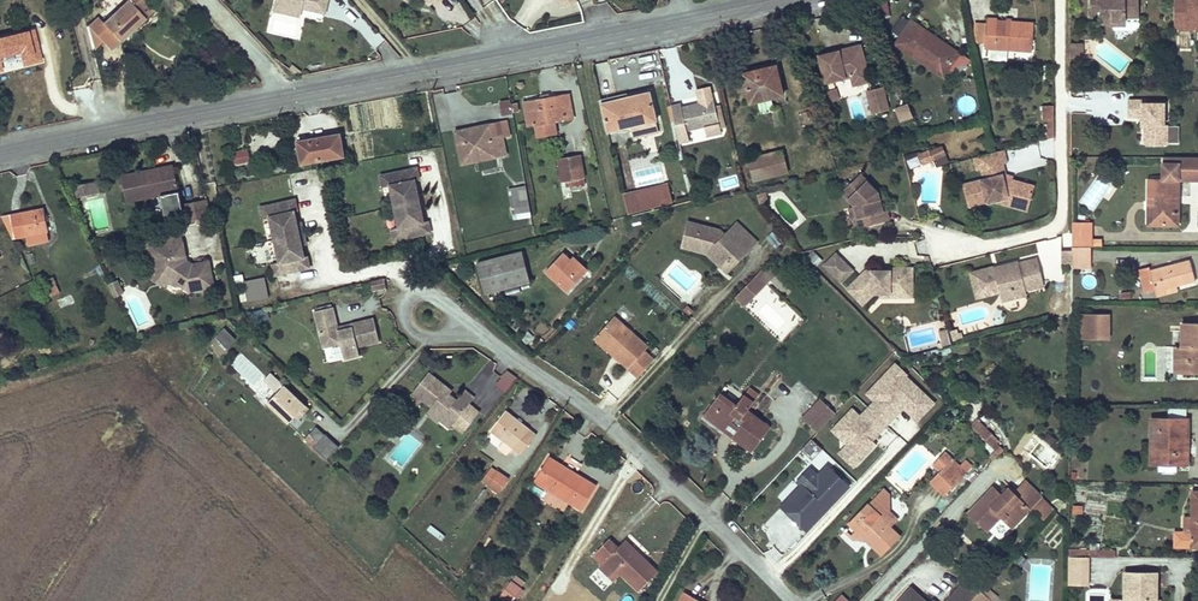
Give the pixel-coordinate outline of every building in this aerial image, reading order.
[(133,3),(130,0),(124,0),(102,20),(120,40),(156,7),(149,0),(136,0),(133,3)] [(277,4),(303,10),(304,7),(327,12),(330,0),(278,0),(277,4)] [(1119,0),(1098,0),(1098,24),(1108,24),(1111,24),(1118,24),(1118,26),(1134,26),(1134,24),(1147,24),(1147,0),(1133,0),(1133,1),(1128,1),(1120,1),(1119,0)] [(1173,29),(1197,29),(1197,0),(1173,0),(1173,29)] [(303,10),(277,4),(275,10),(302,16),(303,10)] [(995,52),(1041,56),(1043,28),(998,24),(995,52)] [(1134,26),(1118,26),(1118,24),(1111,24),(1108,24),(1108,33),(1118,33),(1134,33),(1134,26)] [(43,60),(35,25),(0,33),(0,71),(6,69),(43,60)] [(951,46),(924,27),(907,51),(949,81),(963,61),(949,51),(951,46)] [(949,51),(963,61),(949,81),(954,85),(971,61),(951,46),(949,51)] [(1091,49),(1078,50),(1077,65),(1090,65),(1091,49)] [(859,81),(862,91),(878,88),(870,51),(830,59),(836,86),(859,81)] [(292,64),(289,68),(299,75),(302,71),(292,64)] [(765,103),(794,96),(786,64),(758,73),(765,103)] [(660,131),(650,88),(600,100),(607,128),(632,123),(636,136),(660,131)] [(555,121),(574,116),(568,92),(524,101),(529,126),(535,125),(555,121)] [(849,107),(846,95),(835,99),(838,110),(849,107)] [(884,123),(899,119),(893,95),(877,99),(884,123)] [(509,102),(508,98),(497,101),(500,114),(511,112),(509,102)] [(516,101),(509,102),(511,112),(517,110),(516,101)] [(682,108),(683,112),(689,136),(691,144),(692,146),(702,144),(700,134),(726,127),(728,133),(736,131),(732,116),(728,116),(725,101),(693,109),(692,105),(682,108)] [(1164,125),(1164,104),(1145,104),(1145,101),(1127,101),(1127,118),(1141,118),(1144,118),(1144,126),(1144,145),(1167,145),(1167,125),(1164,125)] [(509,121),(492,124),(495,138),(504,137),(512,135),(509,121)] [(557,132),(555,121),(535,125),(537,136),(557,132)] [(464,161),(508,151),(504,137),(495,138),(492,124),(458,131),(464,161)] [(303,161),(346,153),(342,132),(299,139),(303,161)] [(988,151),(994,150),(992,138),(985,140),(988,151)] [(252,158),(250,147),(235,150),(237,160),(252,158)] [(941,147),(930,152),(934,160),(945,155),(941,147)] [(1004,150),(974,158),(978,170),(982,169),(989,167),(1003,164),(1007,163),(1004,150)] [(581,154),(557,158),(562,182),(569,181),(570,186),(586,183),(581,154)] [(768,185),(801,177),(796,157),(763,164),(768,185)] [(1179,179),(1197,179),(1197,157),(1163,157),(1163,168),(1169,168),(1169,179),(1163,179),(1153,179),(1153,207),(1149,207),(1149,225),(1178,225),(1179,179)] [(123,174),(129,201),(179,190),(173,163),(123,174)] [(1005,174),(1003,164),(989,167),(982,169),(985,179),(1003,175),(1003,178),(1012,180),(1013,176),(1005,174)] [(661,165),(633,171),(636,185),(664,180),(661,165)] [(419,178),(417,166),(381,174),(383,185),(390,184),(399,226),(392,227),(394,239),(431,231),(428,219),(424,220),(415,179),(419,178)] [(880,200),(878,192),(860,174),(841,192),(855,207),(858,217),(854,218),(854,219),(857,228),(889,220),(887,210),(883,211),(880,200)] [(1012,180),(1003,178),(1003,175),(985,179),(963,185),(968,206),(987,201),(1007,196),(1018,199),(1017,202),(1030,205),(1035,186),(1012,180)] [(101,191),(99,179),(78,184),(78,185),(74,186),(75,193),(80,193),(80,196),(101,191)] [(529,208),(524,185),(511,188),(516,210),(529,208)] [(647,195),(650,204),(683,196),(680,187),(647,195)] [(756,193),(758,203),(768,201),(765,190),(756,193)] [(1018,199),(1007,196),(987,201),(988,204),(997,202),(1028,211),(1030,205),(1017,202),(1018,199)] [(295,197),(260,205),(263,217),(270,215),(280,260),(272,262),(275,274),(311,266),(308,254),(305,255),(302,243),(298,222),(295,209),(298,209),(295,197)] [(50,232),(45,206),(3,216),(14,239),(26,235),(29,244),(49,238),(48,233),(50,232)] [(191,212),(195,230),(219,225),(215,207),(191,212)] [(858,217),(855,207),(849,208),(852,220),(854,219),(854,218),(858,217)] [(307,242),(302,221),(298,222),(302,243),(307,242)] [(725,234),(720,230),(687,221),(680,247),(707,253),(707,254),(709,252),(712,254),(710,257),(720,267),(727,260),(732,260),(741,251),(745,255),(752,248),(731,227),(725,234)] [(758,243),(736,222),(731,227),(752,248),(758,243)] [(1092,241),(1091,223),(1072,224),(1072,234),(1072,247),(1090,247),(1101,247),(1101,241),(1092,241)] [(193,231),(178,234),(181,244),(195,241),(193,231)] [(198,269),(192,242),(155,251),(160,270),(164,269),(167,283),(163,284),(164,287),(173,293),(183,291),(188,294),(192,293),(202,298),(226,293),(220,268),(204,272),(198,269)] [(1090,268),(1090,247),(1072,247),(1072,268),(1090,268)] [(528,280),(521,251),(475,262),(483,292),(528,280)] [(745,255),(741,251),(732,260),(727,260),(720,267),(728,274),(745,255)] [(814,251),(808,257),(816,265),(822,259),(814,251)] [(585,274),(562,254),(546,272),(568,292),(585,274)] [(842,259),(836,254),(824,265),(830,271),(842,259)] [(853,271),(842,259),(830,271),(841,283),(853,271)] [(1038,259),(1019,263),(1019,262),(1001,266),(999,270),(995,271),(994,268),(994,267),(970,272),(977,298),(1000,292),(1000,294),(1024,288),(1025,291),(1026,291),(1044,286),(1038,259)] [(1189,260),(1150,271),(1149,267),(1140,270),(1145,292),(1154,290),(1155,291),(1176,286),(1194,281),(1189,260)] [(774,276),(764,266),(736,297),(746,306),(774,276)] [(912,268),(889,268),(890,271),(889,277),(882,277),(882,270),(866,270),(855,281),(857,284),(850,291),(863,304),(873,294),(872,293),(872,289),(879,289),(879,293),(905,293),(905,284),(912,284),(912,268)] [(307,270),(297,271),(297,280),(307,280),(307,270)] [(264,277),(246,281),(250,299),(269,295),(264,277)] [(386,287),(384,278),(371,282),(373,291),(386,287)] [(119,279),(110,283),(116,297),(126,293),(119,279)] [(60,281),(49,286),(53,293),(63,289),(60,281)] [(857,284),(855,281),(847,289),(850,291),(857,284)] [(1176,286),(1155,291),(1156,296),(1177,291),(1176,286)] [(1024,288),(1000,294),(1002,301),(1027,295),(1026,291),(1025,291),(1024,288)] [(76,302),(73,294),(57,301),(61,309),(76,302)] [(374,319),(351,324),(352,328),(338,331),(338,328),(333,307),(315,312),(324,347),(341,343),(345,360),(360,356),(358,347),(379,341),(374,319)] [(1109,314),(1083,314),(1083,339),(1109,340),(1109,314)] [(648,348),(614,317),(600,334),(618,351),(614,355),(639,377),(654,360),(645,352),(648,348)] [(1182,323),(1182,347),(1182,374),(1197,374),(1197,323),(1182,323)] [(236,338),(226,329),(218,337),(228,346),(236,338)] [(939,330),(942,346),(950,344),(947,329),(939,330)] [(618,351),(600,334),(596,338),(614,355),(618,351)] [(873,444),(869,440),(903,404),(920,419),(935,401),(907,375),(909,373),(894,360),(865,393),(873,400),(860,415),(851,407),(831,429),(841,439),(841,450),(839,452),(853,466),(873,444)] [(508,390),(514,373),(503,369),(496,386),(508,390)] [(449,389),(429,373),(413,392),(431,407),(443,416),(440,420),(450,428),(453,424),(469,404),(474,398),(465,390),(457,400),(449,394),(446,392),(449,389)] [(311,407),(286,383),(269,401),(291,422),(297,416),(300,418),(311,407)] [(759,396),(750,389),(745,395),(754,402),(759,396)] [(754,402),(745,395),(737,406),(721,394),(711,407),(723,415),(719,420),(730,428),(733,423),(742,429),(734,439),(752,452),(770,428),(747,411),(754,402)] [(835,412),(821,399),(803,417),(817,431),(835,412)] [(479,412),(469,404),(453,424),(463,432),(479,412)] [(443,416),(431,407),(427,413),(439,422),(440,420),(443,416)] [(723,415),(711,407),(704,416),(734,439),(742,429),(733,423),(730,428),(719,420),(723,415)] [(536,435),(506,411),(490,431),(521,455),(536,435)] [(1188,449),(1188,419),(1152,418),(1151,464),(1187,464),(1188,452),(1185,452),(1184,449),(1188,449)] [(999,442),(977,420),(970,426),(999,455),(1003,451),(997,444),(999,442)] [(339,446),(318,427),(312,433),(320,440),(315,446),(329,458),(339,446)] [(799,453),(819,472),(832,459),(812,440),(799,453)] [(961,468),(946,453),(934,465),(940,472),(930,483),(944,497),(948,493),(953,488),(960,481),(972,468),(966,462),(961,468)] [(574,476),(561,467),(562,465),(549,457),(534,481),(581,511),(597,486),(576,473),(574,476)] [(576,473),(562,465),(561,467),(574,476),(576,473)] [(830,470),(827,467),(806,489),(808,492),(830,470)] [(498,474),(491,469),(483,480),(490,485),(498,474)] [(847,486),(830,470),(808,492),(806,489),(802,485),(783,505),(806,528),(847,486)] [(507,478),(499,472),(498,474),(490,485),(489,486),(497,492),(507,478)] [(966,487),(960,481),(953,488),(948,493),(955,499),(966,487)] [(1053,510),(1025,482),(1015,492),(1020,497),(1043,520),(1053,510)] [(1013,494),(1009,490),(1002,497),(994,489),(970,513),(988,530),(1000,517),(1005,513),(1020,497),(1015,492),(1013,494)] [(890,510),(890,496),(883,490),(875,499),(888,512),(890,510)] [(1193,492),(1193,517),(1185,517),(1185,532),(1176,532),(1175,547),(1197,547),(1197,492),(1193,492)] [(888,512),(875,499),(858,516),(861,519),(855,526),(868,537),(869,536),(871,538),(868,542),(882,556),(900,537),(892,529),(890,528),(897,520),(888,512)] [(1081,506),(1073,506),(1073,514),(1082,514),(1081,506)] [(868,537),(855,526),(861,519),(858,516),(850,525),(859,534),(853,540),(868,542),(871,538),(869,536),(868,537)] [(899,522),(897,520),(890,528),(892,529),(899,522)] [(425,532),(441,540),(445,533),(429,525),(425,532)] [(639,561),(622,545),(621,544),(618,547),(609,539),(593,555),(602,564),(600,566),(614,580),(621,573),(639,591),(658,571),(643,557),(639,561)] [(643,557),(626,540),(622,545),(639,561),(643,557)] [(1088,586),(1089,557),(1068,557),(1068,585),(1088,586)] [(1157,574),(1125,573),(1125,600),(1120,600),(1157,600),(1157,574)] [(967,579),(946,600),(970,600),(980,591),(967,579)] [(511,580),(500,595),(508,600),(511,600),(521,588),(511,580)] [(984,586),(980,591),(970,600),(994,600),(997,598),(984,586)] [(911,589),(900,600),(924,600),(911,589)] [(685,593),(680,600),(700,600),(685,593)]
